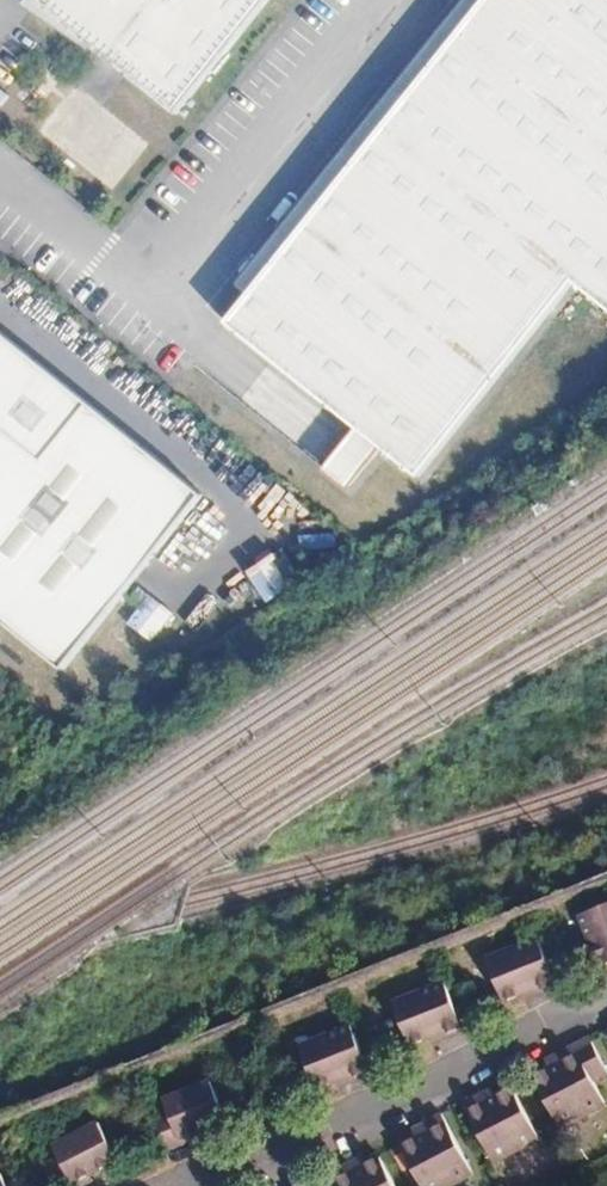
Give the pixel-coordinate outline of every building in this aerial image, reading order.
[(260,0),(31,0),(29,2),(170,114),(260,0)] [(221,324),(414,482),(574,284),(606,311),(606,0),(480,0),(221,324)] [(64,656),(205,481),(0,315),(0,604),(64,656)] [(270,511),(288,525),(303,506),(285,492),(270,511)] [(281,549),(245,573),(265,602),(301,578),(281,549)] [(153,641),(172,609),(145,593),(126,625),(153,641)] [(566,921),(585,969),(606,961),(606,905),(566,921)] [(528,945),(478,964),(493,1004),(519,994),(521,1000),(545,991),(528,945)] [(459,1035),(441,986),(391,1005),(407,1047),(432,1038),(434,1044),(459,1035)] [(349,1029),(303,1047),(318,1087),(344,1077),(347,1083),(367,1076),(349,1029)] [(546,1064),(551,1075),(537,1081),(559,1126),(605,1105),(594,1081),(605,1075),(590,1043),(546,1064)] [(164,1105),(168,1116),(158,1120),(170,1151),(192,1143),(189,1135),(221,1123),(208,1088),(164,1105)] [(493,1097),(464,1110),(490,1165),(532,1145),(510,1096),(496,1103),(493,1097)] [(445,1120),(414,1134),(419,1144),(405,1151),(421,1185),(449,1185),(471,1176),(445,1120)] [(48,1147),(54,1157),(41,1164),(53,1185),(81,1185),(85,1184),(80,1174),(111,1157),(93,1123),(48,1147)] [(333,1175),(338,1185),(386,1185),(376,1166),(361,1174),(356,1164),(333,1175)] [(17,1177),(1,1185),(0,1185),(22,1185),(17,1177)]
